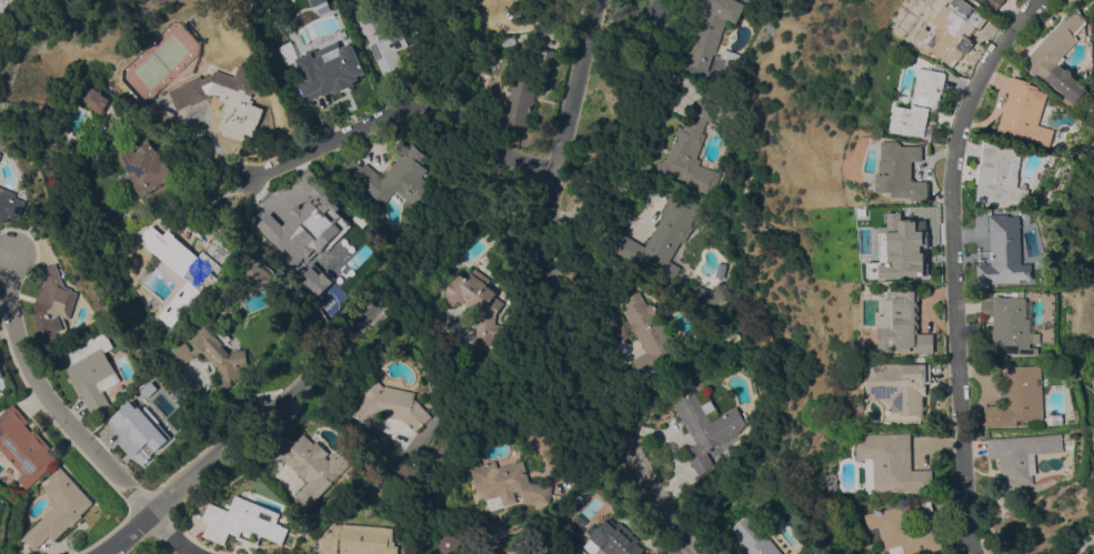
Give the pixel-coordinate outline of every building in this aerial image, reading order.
[(8,19),(0,9),(0,0),(32,0),(8,19)] [(470,9),(462,0),(479,0),(470,9)] [(472,12),(483,0),(504,0),(483,22),(472,12)] [(700,2),(701,0),(735,0),(744,4),(735,23),(725,19),(714,53),(712,53),(706,71),(684,63),(689,50),(691,51),(706,6),(700,2)] [(957,4),(963,9),(965,6),(967,8),(974,0),(985,9),(998,19),(988,32),(984,30),(960,63),(960,62),(957,66),(931,46),(937,36),(936,34),(957,4)] [(1011,0),(990,0),(1003,10),(1011,0)] [(1084,4),(1093,20),(1093,23),(1083,34),(1085,40),(1071,56),(1073,58),(1067,63),(1073,69),(1076,68),(1080,71),(1080,75),(1093,88),(1093,104),(1090,109),(1068,89),(1067,90),(1057,81),(1055,83),(1047,77),(1045,79),(1027,63),(1058,27),(1061,29),(1067,21),(1071,13),(1084,4)] [(365,33),(363,34),(358,22),(373,14),(378,26),(380,24),(385,36),(401,28),(409,44),(398,50),(404,66),(384,74),(365,33)] [(535,32),(536,39),(516,41),(516,34),(535,32)] [(502,46),(501,37),(514,34),(514,44),(502,46)] [(743,56),(741,62),(736,61),(731,78),(720,73),(724,60),(719,58),(722,49),(743,56)] [(551,70),(533,67),(536,50),(546,52),(546,50),(555,52),(551,70)] [(312,74),(311,74),(307,64),(327,56),(331,68),(342,67),(349,82),(329,91),(327,88),(314,93),(319,104),(309,109),(302,94),(307,92),(305,90),(311,88),(310,85),(315,83),(312,74)] [(225,99),(223,100),(220,94),(218,93),(217,94),(213,92),(209,94),(210,97),(191,105),(190,103),(177,110),(168,90),(181,84),(181,83),(200,74),(202,79),(213,73),(215,69),(235,77),(240,63),(255,69),(253,74),(268,79),(262,94),(254,91),(251,99),(254,99),(253,103),(265,108),(260,123),(259,123),(254,135),(247,132),(245,135),(247,135),(245,140),(222,133),(224,130),(218,128),(225,110),(223,109),(227,102),(225,99)] [(927,68),(953,72),(953,73),(954,74),(946,111),(939,110),(936,120),(944,121),(943,127),(941,125),(939,137),(899,129),(903,110),(904,110),(904,105),(921,109),(921,105),(920,104),(927,68)] [(482,72),(490,75),(483,90),(475,85),(482,72)] [(534,92),(535,92),(532,107),(530,107),(525,127),(522,125),(520,131),(501,127),(510,88),(509,85),(510,81),(513,80),(514,75),(536,81),(534,92)] [(1017,92),(1015,91),(1020,75),(1038,82),(1037,83),(1046,87),(1045,89),(1051,90),(1051,91),(1055,93),(1046,124),(1062,129),(1057,147),(1005,130),(1017,92)] [(79,101),(88,85),(98,91),(98,92),(109,99),(100,113),(79,101)] [(679,125),(683,128),(686,118),(690,119),(699,97),(716,103),(710,121),(706,120),(702,132),(705,133),(695,158),(700,159),(697,164),(720,172),(711,195),(684,185),(686,179),(672,173),(662,178),(655,164),(666,160),(679,125)] [(133,142),(136,145),(147,138),(153,148),(153,147),(155,150),(158,150),(159,152),(163,158),(162,158),(163,160),(165,158),(170,163),(169,164),(175,174),(142,198),(127,174),(128,173),(114,154),(133,142)] [(383,177),(399,158),(392,152),(402,140),(409,147),(412,141),(430,155),(423,163),(429,169),(423,177),(433,184),(429,190),(431,192),(418,208),(395,189),(383,204),(352,178),(351,179),(342,171),(352,158),(362,167),(365,162),(383,177)] [(931,145),(931,161),(921,160),(921,180),(936,181),(935,199),(920,199),(920,197),(900,197),(900,191),(884,191),(885,172),(889,172),(889,160),(890,160),(891,140),(907,141),(907,142),(910,143),(910,144),(931,145)] [(1028,155),(1027,167),(1026,177),(1025,185),(1028,187),(1028,188),(1037,189),(1036,203),(1011,201),(1011,202),(1007,202),(1007,200),(995,199),(995,200),(985,199),(986,182),(984,182),(986,163),(988,163),(991,141),(1010,142),(1010,143),(1025,145),(1024,154),(1028,155)] [(1082,168),(1076,181),(1071,179),(1077,165),(1082,168)] [(7,222),(0,219),(0,186),(17,192),(16,197),(27,201),(19,220),(9,215),(7,222)] [(704,207),(696,220),(694,218),(690,225),(693,226),(684,241),(682,240),(669,261),(680,266),(670,283),(616,251),(625,234),(645,246),(663,215),(661,214),(675,190),(704,207)] [(317,204),(319,209),(337,200),(347,222),(337,226),(341,234),(315,246),(315,249),(307,253),(289,262),(288,258),(285,259),(277,240),(254,241),(253,219),(279,218),(284,215),(287,211),(292,208),(298,210),(299,213),(317,204)] [(921,221),(920,207),(937,207),(939,229),(934,229),(934,241),(932,241),(934,275),(891,278),(891,265),(895,265),(894,232),(899,232),(899,222),(921,221)] [(998,263),(997,213),(1016,213),(1016,215),(1028,215),(1030,263),(1040,263),(1040,279),(1027,279),(1027,282),(996,282),(996,286),(991,286),(991,283),(985,283),(985,263),(998,263)] [(139,240),(152,224),(163,233),(167,229),(174,234),(173,235),(199,256),(224,225),(237,235),(232,242),(238,248),(234,253),(229,249),(218,262),(215,260),(205,272),(213,279),(204,291),(185,275),(183,278),(139,240)] [(274,281),(252,290),(242,265),(258,259),(270,270),(274,281)] [(331,281),(312,261),(294,278),(313,298),(331,281)] [(721,278),(713,275),(716,261),(724,263),(721,278)] [(73,288),(73,290),(80,292),(71,318),(64,315),(71,332),(60,336),(61,339),(46,345),(42,336),(40,338),(37,330),(39,329),(37,322),(40,320),(38,315),(32,314),(43,280),(48,282),(42,268),(57,262),(66,285),(73,288)] [(490,279),(485,284),(488,285),(488,284),(495,291),(495,292),(493,295),(503,303),(494,314),(493,323),(503,324),(502,338),(493,336),(493,339),(491,339),(490,343),(475,342),(476,338),(474,338),(476,314),(456,300),(452,305),(441,298),(446,291),(444,289),(458,271),(466,279),(474,268),(490,279)] [(690,301),(686,288),(697,284),(707,290),(713,288),(717,280),(724,282),(726,290),(721,300),(699,305),(692,308),(690,301)] [(184,290),(185,291),(191,284),(200,291),(200,292),(202,293),(197,301),(193,299),(177,319),(170,313),(172,311),(170,309),(184,290)] [(892,314),(892,299),(895,299),(895,290),(926,290),(926,333),(941,332),(941,352),(923,352),(923,345),(917,346),(917,350),(906,350),(906,345),(900,345),(900,351),(886,351),(885,314),(892,314)] [(644,351),(634,331),(633,332),(629,323),(629,322),(622,310),(626,308),(624,302),(630,300),(628,296),(639,291),(646,304),(650,303),(650,305),(653,305),(655,310),(654,312),(660,322),(662,321),(670,336),(681,331),(686,342),(655,359),(658,363),(654,364),(655,367),(640,375),(631,359),(644,351)] [(1047,342),(1038,342),(1037,346),(1045,346),(1045,353),(1000,352),(1002,313),(988,313),(990,296),(1002,298),(1002,294),(1008,295),(1008,296),(1034,296),(1033,318),(1037,318),(1037,332),(1048,333),(1047,342)] [(218,334),(223,328),(233,338),(225,346),(231,352),(248,349),(250,364),(241,366),(242,375),(231,377),(233,385),(224,386),(220,364),(218,365),(203,351),(194,355),(194,356),(177,366),(170,352),(188,343),(192,351),(197,349),(192,340),(201,331),(200,330),(207,324),(208,326),(208,325),(218,334)] [(94,415),(64,364),(70,361),(64,352),(93,335),(94,338),(107,331),(116,346),(106,351),(122,380),(104,390),(112,405),(94,415)] [(937,382),(932,382),(932,394),(929,394),(930,419),(899,420),(897,401),(894,401),(894,399),(874,399),(874,385),(873,385),(873,363),(921,362),(921,356),(932,356),(933,362),(937,362),(937,382)] [(1048,419),(1022,420),(1022,424),(991,425),(991,405),(1013,404),(1012,365),(1047,364),(1048,419)] [(123,407),(126,411),(141,396),(139,394),(154,379),(172,397),(154,414),(172,433),(171,435),(171,436),(149,456),(139,445),(142,442),(130,427),(118,439),(104,425),(123,407)] [(416,392),(415,397),(432,415),(415,432),(405,420),(381,415),(369,426),(352,407),(367,395),(363,392),(379,379),(385,386),(385,385),(416,392)] [(701,404),(710,399),(715,409),(706,413),(711,421),(721,416),(720,414),(735,405),(742,417),(745,415),(747,420),(745,422),(745,424),(736,434),(721,442),(720,442),(710,447),(711,450),(706,452),(713,464),(699,475),(684,449),(696,443),(686,425),(685,426),(673,403),(694,392),(701,404)] [(22,473),(0,449),(0,413),(8,405),(9,406),(12,403),(28,421),(24,424),(31,431),(34,427),(51,446),(49,449),(58,460),(27,488),(17,477),(22,473)] [(1067,413),(1067,424),(1053,424),(1053,413),(1067,413)] [(916,432),(917,470),(937,469),(939,490),(879,492),(879,490),(873,490),(872,460),(863,460),(863,446),(864,446),(864,435),(874,434),(874,433),(916,432)] [(340,474),(340,473),(338,475),(339,476),(334,481),(333,480),(332,481),(333,482),(309,506),(295,494),(308,481),(293,467),(294,466),(284,456),(283,457),(278,452),(292,436),(297,441),(304,433),(314,443),(317,440),(330,452),(325,456),(329,459),(338,450),(340,452),(342,450),(347,454),(350,463),(340,474)] [(991,439),(1066,433),(1068,451),(1040,453),(1041,473),(1037,473),(1037,483),(1025,484),(1026,491),(1006,492),(1004,457),(993,457),(991,439)] [(470,467),(495,460),(498,467),(523,460),(529,481),(552,485),(549,503),(546,503),(546,507),(536,505),(536,503),(522,501),(523,494),(518,493),(518,490),(513,491),(515,502),(502,505),(500,495),(483,498),(481,491),(476,492),(470,467)] [(421,469),(414,484),(400,477),(402,472),(397,470),(400,461),(421,469)] [(58,503),(43,487),(51,481),(49,477),(61,465),(94,502),(82,514),(83,515),(71,526),(70,525),(53,540),(49,535),(33,550),(22,536),(58,503)] [(237,534),(229,532),(224,544),(203,535),(209,522),(202,518),(210,502),(230,510),(237,494),(280,513),(277,522),(281,524),(281,525),(288,527),(282,543),(261,534),(257,546),(237,537),(237,534)] [(946,547),(920,553),(896,553),(894,548),(890,550),(884,526),(872,530),(869,514),(914,504),(919,523),(940,518),(946,547)] [(586,521),(581,527),(572,520),(578,513),(586,521)] [(769,535),(784,553),(746,553),(745,553),(750,550),(733,528),(750,514),(767,536),(769,535)] [(601,546),(593,553),(591,553),(582,546),(590,537),(589,537),(608,516),(619,525),(620,524),(619,523),(620,522),(624,526),(625,526),(631,531),(630,531),(639,540),(635,542),(643,548),(641,551),(645,553),(607,553),(602,550),(603,550),(601,546)] [(399,545),(398,553),(341,553),(338,553),(322,552),(323,536),(327,536),(328,531),(333,531),(334,523),(344,524),(344,523),(387,526),(394,527),(393,540),(395,540),(395,544),(399,545)] [(494,541),(491,534),(504,528),(506,535),(494,541)] [(459,537),(453,553),(450,553),(436,548),(442,532),(459,537)]
